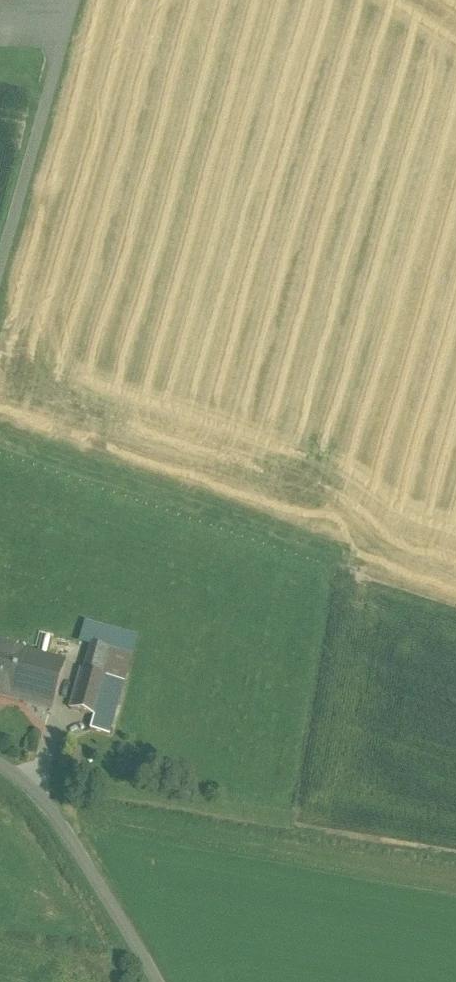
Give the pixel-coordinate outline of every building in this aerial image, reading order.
[(0,648),(0,696),(32,705),(45,661),(0,648)] [(65,666),(45,661),(32,705),(52,711),(65,666)] [(123,684),(83,672),(71,711),(94,718),(90,732),(108,737),(123,684)]
